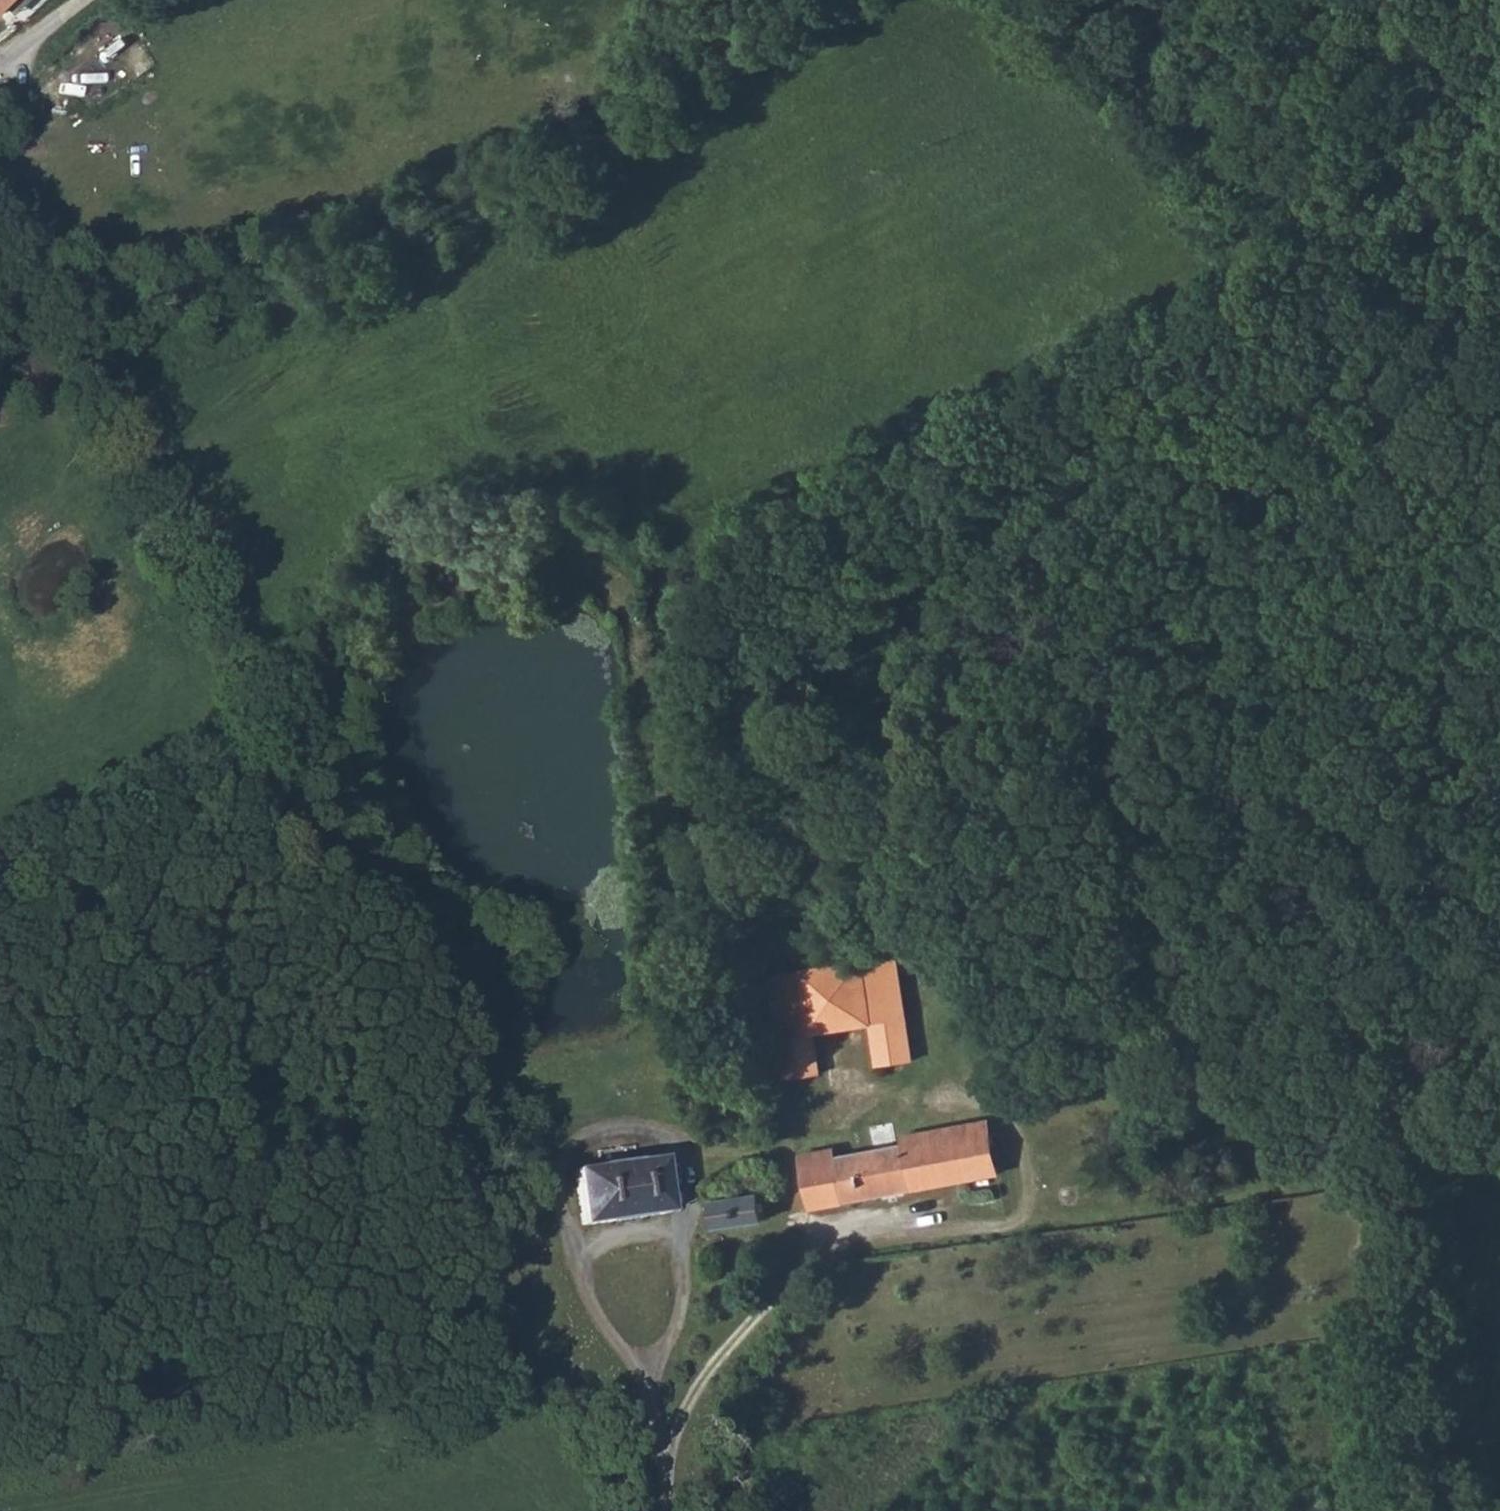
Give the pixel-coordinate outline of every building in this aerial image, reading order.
[(6,19),(25,0),(0,0),(0,13),(6,19)] [(896,957),(783,971),(771,974),(783,1078),(818,1074),(813,1033),(867,1027),(873,1067),(909,1062),(896,957)] [(988,1123),(941,1131),(943,1145),(991,1137),(988,1123)] [(835,1149),(800,1154),(810,1209),(996,1178),(991,1137),(943,1145),(941,1131),(902,1138),(902,1146),(836,1157),(835,1149)] [(663,1159),(576,1169),(581,1222),(668,1211),(663,1159)] [(771,1192),(713,1201),(716,1226),(766,1219),(763,1203),(772,1201),(771,1192)]
